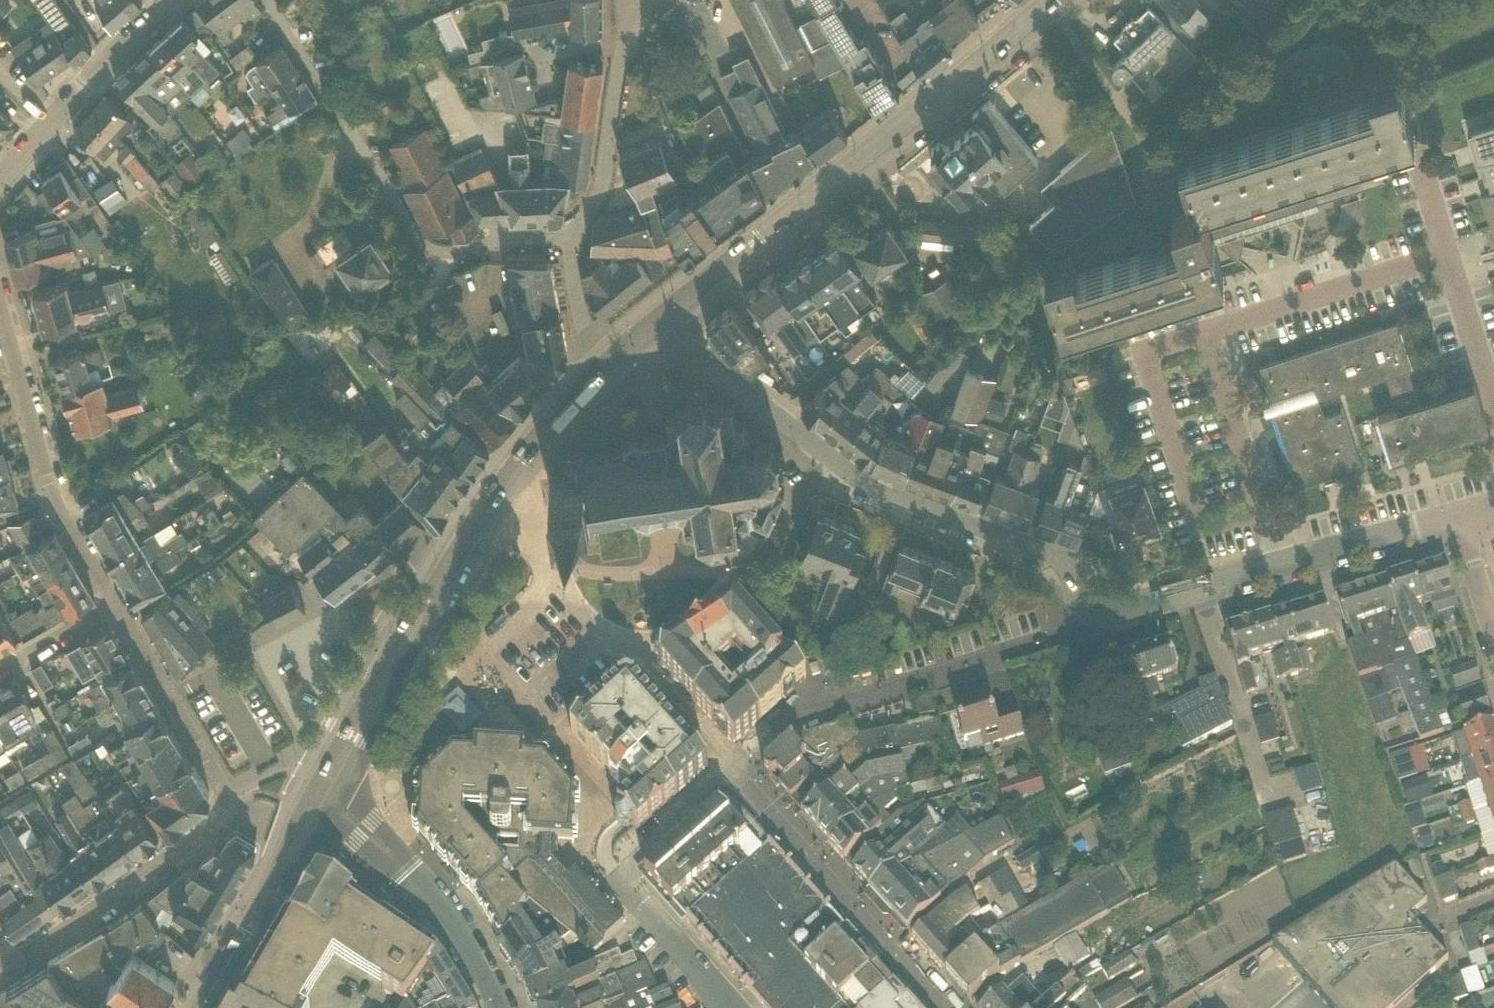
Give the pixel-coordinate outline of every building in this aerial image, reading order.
[(2,17),(14,4),(9,0),(0,0),(0,15),(2,17)] [(78,63),(92,49),(57,0),(34,0),(54,27),(75,58),(78,63)] [(113,28),(129,15),(117,0),(95,0),(113,28)] [(129,15),(142,3),(140,0),(117,0),(129,15)] [(221,34),(225,30),(232,25),(213,0),(200,0),(197,2),(221,34)] [(232,25),(243,16),(248,22),(252,19),(252,18),(262,10),(255,0),(213,0),(232,25)] [(603,10),(603,0),(560,0),(511,9),(516,33),(569,23),(569,31),(603,30),(603,10)] [(785,0),(735,0),(775,80),(815,60),(785,0)] [(878,110),(878,111),(900,93),(843,0),(810,0),(833,38),(848,62),(878,110)] [(889,18),(901,38),(916,58),(925,72),(952,49),(954,41),(950,36),(924,0),(915,0),(913,2),(914,3),(907,9),(905,7),(889,18)] [(950,36),(995,0),(924,0),(950,36)] [(1197,2),(1195,0),(1162,0),(1180,19),(1181,18),(1197,2)] [(1447,11),(1443,0),(1441,0),(1427,5),(1432,17),(1447,11)] [(1197,54),(1149,4),(1138,15),(1136,15),(1134,16),(1131,17),(1129,18),(1127,20),(1126,21),(1125,22),(1124,23),(1123,26),(1122,28),(1121,30),(1121,31),(1114,38),(1127,51),(1115,62),(1114,63),(1114,64),(1113,65),(1113,67),(1113,68),(1113,69),(1114,70),(1114,72),(1115,73),(1116,74),(1117,75),(1119,75),(1120,76),(1121,76),(1123,76),(1125,75),(1126,75),(1127,74),(1151,51),(1163,63),(1153,72),(1166,85),(1197,54)] [(688,32),(675,5),(660,16),(672,40),(688,32)] [(199,34),(185,18),(183,17),(165,34),(185,56),(188,53),(211,78),(216,72),(219,70),(215,66),(192,40),(199,34)] [(54,27),(18,53),(39,83),(75,58),(54,27)] [(508,33),(513,53),(524,50),(522,42),(529,41),(526,31),(516,33),(515,31),(508,33)] [(176,77),(182,83),(192,94),(203,85),(208,81),(211,78),(188,53),(185,56),(165,34),(151,46),(171,69),(177,76),(176,77)] [(848,62),(833,38),(814,47),(821,63),(822,63),(823,62),(827,72),(848,62)] [(249,43),(230,58),(237,67),(256,53),(249,43)] [(247,87),(255,98),(267,90),(263,84),(282,71),(290,84),(303,75),(282,44),(257,61),(257,62),(249,67),(247,72),(253,83),(247,87)] [(160,104),(182,83),(176,77),(177,76),(171,69),(151,46),(139,57),(127,69),(160,104)] [(471,63),(487,59),(484,48),(469,51),(471,63)] [(459,73),(470,71),(471,75),(485,72),(490,92),(480,95),(482,106),(492,107),(492,108),(515,110),(513,104),(536,98),(524,50),(513,53),(487,59),(471,63),(457,67),(459,73)] [(786,128),(751,58),(748,54),(734,60),(736,66),(737,65),(792,176),(819,156),(798,127),(788,131),(787,132),(785,128),(786,128)] [(596,118),(603,64),(570,60),(565,95),(525,105),(526,111),(563,113),(596,118)] [(822,63),(821,63),(815,66),(820,76),(827,72),(823,62),(822,63)] [(750,154),(769,192),(792,176),(737,65),(736,66),(720,73),(760,150),(750,154)] [(127,69),(115,79),(170,139),(182,128),(169,112),(168,113),(160,104),(127,69)] [(267,90),(269,93),(274,91),(292,118),(318,100),(303,75),(290,84),(282,71),(263,84),(267,90)] [(216,72),(211,78),(208,81),(214,88),(223,80),(216,72)] [(1345,192),(1348,199),(1358,195),(1356,189),(1384,180),(1372,144),(1414,131),(1397,78),(1369,88),(1372,97),(1330,111),(1321,113),(1185,157),(1183,150),(1145,162),(1163,216),(1173,213),(1182,240),(1078,273),(1075,264),(1045,274),(1062,326),(1224,274),(1211,235),(1225,231),(1227,236),(1235,234),(1234,228),(1318,201),(1345,192)] [(1136,99),(1145,91),(1133,78),(1124,86),(1136,99)] [(127,114),(107,95),(90,113),(119,139),(120,139),(134,123),(126,115),(127,114)] [(694,117),(742,212),(769,192),(750,154),(721,96),(694,117)] [(972,181),(990,201),(1039,157),(989,99),(973,113),(972,120),(976,123),(949,145),(948,143),(946,144),(945,143),(938,143),(932,148),(932,155),(933,156),(931,157),(960,191),(962,190),(961,190),(972,181)] [(380,115),(392,109),(388,101),(376,107),(380,115)] [(848,136),(847,135),(830,105),(798,127),(819,156),(848,136)] [(12,120),(0,108),(0,131),(12,120)] [(90,113),(74,130),(105,158),(121,140),(120,139),(119,139),(90,113)] [(591,150),(596,118),(563,113),(561,122),(545,120),(542,138),(555,140),(555,137),(561,138),(561,133),(573,134),(571,147),(591,150)] [(714,232),(742,212),(694,117),(681,127),(704,170),(701,172),(705,180),(702,181),(704,184),(689,195),(714,232)] [(456,170),(459,178),(479,220),(556,215),(563,210),(569,182),(562,181),(564,164),(552,163),(551,162),(549,178),(531,179),(528,147),(510,148),(512,180),(499,181),(488,157),(472,123),(444,137),(459,169),(456,170)] [(1468,130),(1477,160),(1478,160),(1485,184),(1488,183),(1491,191),(1483,194),(1493,230),(1493,123),(1468,130)] [(1074,185),(1030,224),(1055,254),(1137,200),(1112,124),(1061,169),(1074,185)] [(465,206),(425,125),(390,144),(412,185),(406,188),(428,233),(452,221),(459,237),(480,226),(469,204),(465,206)] [(246,142),(252,137),(244,127),(227,141),(235,151),(240,147),(246,142)] [(562,181),(569,182),(586,184),(591,150),(571,147),(573,134),(561,133),(561,138),(555,137),(555,140),(552,163),(564,164),(562,181)] [(662,137),(620,154),(641,204),(642,206),(658,199),(653,184),(659,182),(662,191),(680,184),(677,175),(679,174),(662,137)] [(159,183),(150,172),(136,155),(129,160),(136,153),(126,144),(118,153),(127,162),(126,162),(140,179),(149,191),(159,183)] [(201,155),(210,167),(212,170),(226,159),(216,145),(201,155)] [(210,167),(201,155),(196,148),(191,152),(175,164),(189,183),(210,167)] [(50,171),(52,173),(43,179),(64,210),(91,192),(79,173),(70,179),(59,164),(50,171)] [(175,169),(160,181),(174,199),(189,188),(175,169)] [(691,169),(685,172),(690,183),(696,181),(691,169)] [(95,188),(108,207),(125,195),(112,176),(109,179),(95,188)] [(56,220),(68,216),(47,186),(38,193),(56,220)] [(680,248),(680,249),(682,254),(686,251),(714,232),(689,195),(683,186),(661,194),(669,214),(680,248)] [(613,213),(594,219),(593,219),(591,251),(625,253),(662,254),(680,248),(669,214),(663,216),(658,199),(642,206),(641,204),(613,213)] [(218,236),(197,203),(187,209),(208,243),(218,236)] [(995,223),(921,215),(919,238),(993,246),(995,223)] [(111,222),(118,231),(125,226),(119,217),(111,222)] [(908,250),(889,223),(854,247),(873,274),(886,265),(890,270),(901,263),(897,257),(908,250)] [(71,227),(70,227),(38,236),(36,229),(5,238),(11,259),(75,241),(71,227)] [(393,267),(391,265),(394,261),(387,252),(383,253),(382,251),(381,251),(371,237),(339,259),(360,290),(393,267)] [(827,246),(819,251),(861,312),(876,302),(855,272),(862,267),(841,237),(839,237),(839,238),(834,237),(828,241),(827,246)] [(102,244),(97,238),(92,238),(86,242),(92,251),(102,244)] [(79,255),(75,241),(11,259),(17,280),(48,272),(46,264),(79,255)] [(216,252),(233,279),(240,274),(223,247),(216,252)] [(798,266),(839,323),(841,326),(861,312),(819,251),(812,256),(811,257),(806,256),(801,259),(800,265),(798,266)] [(246,267),(279,319),(301,305),(268,253),(246,267)] [(514,260),(510,260),(515,294),(556,286),(552,262),(547,262),(546,255),(512,253),(514,260)] [(604,316),(671,262),(667,258),(657,261),(657,260),(636,259),(617,256),(620,264),(611,271),(601,259),(599,261),(598,257),(585,255),(582,273),(585,292),(604,316)] [(786,274),(781,266),(774,272),(773,271),(773,272),(798,307),(800,310),(802,309),(820,336),(839,323),(798,266),(796,267),(791,269),(786,274)] [(99,282),(95,268),(82,271),(86,285),(99,282)] [(807,339),(789,314),(798,307),(773,272),(759,282),(760,283),(746,294),(771,327),(776,323),(795,349),(807,339)] [(921,288),(931,314),(962,302),(952,276),(921,288)] [(34,288),(44,328),(109,310),(102,282),(70,291),(67,279),(34,288)] [(561,314),(556,286),(515,294),(520,321),(561,314)] [(730,355),(752,371),(770,357),(756,335),(732,304),(708,323),(708,334),(730,355)] [(505,309),(493,311),(497,331),(508,329),(505,309)] [(567,351),(561,314),(520,321),(516,322),(522,351),(521,352),(522,358),(528,356),(548,379),(564,360),(567,351)] [(1362,465),(1344,411),(1325,417),(1319,397),(1386,375),(1398,408),(1418,401),(1408,368),(1412,366),(1398,321),(1260,366),(1270,396),(1299,485),(1325,477),(1326,481),(1336,478),(1334,473),(1362,465)] [(64,339),(82,334),(80,328),(62,333),(64,339)] [(406,357),(405,359),(377,328),(364,341),(392,372),(392,373),(406,388),(436,421),(450,407),(492,446),(521,413),(518,411),(517,412),(481,379),(477,369),(470,354),(472,353),(470,350),(443,376),(446,379),(437,387),(448,399),(446,401),(406,357)] [(871,328),(854,343),(844,351),(852,360),(878,337),(871,328)] [(958,345),(951,353),(959,360),(966,353),(958,345)] [(102,378),(99,365),(104,363),(100,347),(83,352),(83,350),(56,357),(64,388),(102,378)] [(159,357),(156,348),(145,352),(149,361),(159,357)] [(487,365),(477,369),(481,379),(517,412),(518,411),(534,397),(531,393),(548,379),(528,356),(522,358),(521,352),(488,381),(485,377),(491,374),(487,365)] [(951,353),(944,360),(952,368),(959,360),(951,353)] [(335,360),(318,372),(335,395),(352,383),(335,360)] [(944,360),(937,368),(945,376),(952,368),(944,360)] [(802,408),(822,424),(843,397),(863,380),(849,362),(837,372),(820,387),(812,398),(810,397),(802,408)] [(1103,367),(1080,369),(1082,387),(1105,386),(1103,367)] [(937,368),(930,375),(938,383),(945,376),(937,368)] [(980,421),(981,418),(996,379),(968,368),(964,379),(952,411),(980,421)] [(930,375),(923,383),(931,391),(938,383),(930,375)] [(69,405),(76,429),(114,418),(112,413),(144,404),(139,384),(107,393),(102,378),(64,388),(65,389),(64,389),(69,406),(69,405)] [(901,389),(894,382),(892,381),(883,392),(843,441),(872,463),(885,424),(878,418),(901,389)] [(883,392),(871,382),(853,404),(843,397),(822,424),(843,441),(883,392)] [(1489,428),(1475,384),(1418,401),(1398,408),(1380,415),(1393,459),(1489,428)] [(454,417),(442,428),(436,421),(406,388),(396,397),(416,423),(415,423),(424,432),(472,473),(490,449),(454,417)] [(649,521),(649,524),(652,524),(651,521),(657,517),(658,520),(660,520),(659,516),(675,514),(676,517),(678,517),(678,514),(684,516),(686,527),(684,530),(685,532),(688,529),(697,531),(695,533),(696,535),(700,531),(712,537),(711,543),(713,543),(713,542),(729,540),(732,560),(750,557),(761,543),(784,490),(782,489),(782,490),(779,489),(778,476),(775,473),(779,464),(785,465),(785,463),(780,462),(778,452),(783,450),(782,448),(777,450),(770,443),(773,438),(771,437),(768,442),(759,440),(758,435),(755,436),(756,438),(751,433),(753,433),(752,430),(749,431),(744,423),(746,420),(744,419),(742,421),(734,419),(732,408),(735,406),(733,404),(731,406),(722,405),(724,403),(723,401),(719,404),(707,398),(708,393),(706,393),(706,394),(690,396),(690,395),(688,396),(690,401),(681,410),(677,408),(676,410),(678,411),(670,416),(667,414),(666,416),(669,418),(671,429),(665,434),(665,431),(662,431),(663,435),(647,437),(647,433),(644,434),(645,437),(636,435),(636,432),(634,433),(634,436),(627,441),(624,439),(623,441),(625,443),(624,450),(610,452),(609,448),(607,449),(607,453),(588,455),(582,449),(583,446),(581,445),(580,448),(572,450),(570,447),(568,449),(571,451),(567,459),(564,460),(566,472),(551,474),(556,510),(569,508),(569,511),(576,510),(577,517),(573,517),(574,519),(575,520),(577,519),(583,526),(581,529),(584,530),(585,527),(593,525),(595,528),(597,527),(595,524),(597,517),(615,514),(616,518),(618,517),(617,514),(633,511),(637,518),(638,519),(639,519),(649,521)] [(1009,402),(992,396),(984,418),(1001,424),(1009,402)] [(1059,437),(1069,440),(1075,423),(1070,407),(1059,437)] [(952,495),(980,421),(952,411),(947,409),(943,417),(923,408),(913,412),(905,436),(918,441),(903,477),(906,478),(928,486),(952,495)] [(913,412),(898,419),(896,426),(887,425),(885,424),(872,463),(903,477),(918,441),(905,436),(913,412)] [(978,469),(982,458),(996,463),(1008,428),(981,418),(980,421),(952,495),(976,504),(988,473),(978,469)] [(405,488),(435,524),(454,498),(408,457),(409,454),(386,422),(365,436),(388,470),(387,470),(389,473),(394,480),(404,490),(405,488)] [(407,433),(415,445),(463,486),(472,473),(424,432),(415,423),(407,433)] [(996,474),(983,507),(1005,515),(1028,452),(1022,450),(1026,439),(1014,434),(1009,446),(1015,448),(1005,477),(996,474)] [(1045,446),(1032,441),(1028,452),(1005,515),(1026,523),(1039,490),(1030,487),(1045,446)] [(10,473),(1,444),(0,444),(0,476),(10,473)] [(454,498),(463,486),(415,445),(414,446),(409,454),(408,457),(454,498)] [(182,467),(194,456),(184,446),(172,456),(182,467)] [(292,471),(299,465),(287,453),(280,459),(292,471)] [(1098,486),(1097,484),(1095,483),(1096,479),(1087,453),(1086,453),(1082,465),(1056,534),(1077,542),(1098,486)] [(1046,493),(1034,526),(1056,534),(1082,465),(1069,460),(1055,496),(1046,493)] [(289,553),(293,549),(319,525),(329,515),(378,566),(400,546),(399,546),(369,510),(362,503),(346,515),(335,503),(303,469),(254,515),(289,553)] [(1157,528),(1159,527),(1140,472),(1110,482),(1098,486),(1106,509),(1111,523),(1122,519),(1129,538),(1142,533),(1142,535),(1144,537),(1145,538),(1146,538),(1147,539),(1149,539),(1151,539),(1152,538),(1153,538),(1155,537),(1156,536),(1156,535),(1157,534),(1158,532),(1158,530),(1157,528)] [(4,511),(3,506),(18,501),(10,473),(0,476),(0,512),(4,511)] [(346,515),(362,503),(352,490),(335,503),(346,515)] [(118,493),(84,513),(97,535),(142,508),(152,503),(152,502),(144,492),(134,500),(133,499),(124,504),(118,493)] [(399,546),(426,522),(403,495),(390,507),(382,498),(369,510),(399,546)] [(142,508),(149,519),(159,510),(152,503),(142,508)] [(149,519),(142,508),(97,535),(110,557),(139,540),(132,529),(136,526),(136,527),(149,520),(149,519)] [(221,520),(219,516),(214,508),(203,514),(210,527),(221,520)] [(1106,509),(1097,512),(1092,526),(1104,530),(1112,528),(1111,523),(1106,509)] [(853,575),(864,547),(853,543),(859,528),(820,513),(803,556),(821,563),(817,572),(830,577),(819,604),(837,611),(851,574),(853,575)] [(33,515),(10,523),(25,547),(15,553),(28,575),(41,567),(40,565),(67,549),(55,529),(45,536),(33,515)] [(321,535),(298,554),(314,575),(315,574),(334,598),(336,598),(378,566),(329,515),(319,525),(338,544),(333,549),(321,535)] [(182,529),(161,542),(155,531),(139,540),(110,557),(123,578),(169,551),(176,547),(188,540),(182,529)] [(197,535),(188,541),(192,548),(202,543),(197,535)] [(897,590),(899,583),(922,592),(936,557),(934,557),(900,543),(884,585),(897,590)] [(123,579),(136,601),(165,584),(158,572),(183,558),(176,547),(169,551),(169,552),(123,579)] [(28,575),(30,579),(32,583),(38,593),(41,592),(40,592),(51,585),(50,583),(77,566),(67,549),(40,565),(41,567),(28,575)] [(936,557),(922,592),(960,608),(975,570),(935,554),(934,557),(936,557)] [(1437,613),(1459,606),(1455,593),(1445,560),(1412,571),(1422,603),(1433,600),(1437,613)] [(44,599),(43,599),(46,604),(34,612),(31,607),(12,618),(24,639),(95,597),(77,566),(50,583),(51,585),(40,592),(41,592),(44,599)] [(1422,603),(1412,571),(1387,579),(1397,611),(1399,611),(1409,643),(1427,637),(1417,605),(1422,603)] [(1336,595),(1347,628),(1353,647),(1348,648),(1376,728),(1397,720),(1388,696),(1392,695),(1383,672),(1394,668),(1421,740),(1444,732),(1443,729),(1439,719),(1436,712),(1409,643),(1399,611),(1397,611),(1387,579),(1336,595)] [(306,610),(291,583),(257,600),(278,623),(306,610)] [(190,660),(213,639),(205,628),(209,625),(199,613),(199,614),(191,604),(191,603),(179,587),(171,594),(179,606),(174,613),(183,628),(161,647),(176,673),(183,674),(183,675),(192,668),(190,660)] [(168,590),(142,614),(161,647),(183,628),(174,613),(179,606),(171,594),(168,590)] [(784,653),(776,645),(734,599),(715,616),(680,638),(678,639),(678,640),(667,647),(666,647),(664,648),(661,664),(662,666),(663,666),(672,676),(672,677),(674,678),(684,689),(683,689),(685,691),(685,690),(695,701),(695,702),(696,703),(714,722),(713,722),(715,724),(732,743),(734,745),(735,743),(759,721),(760,722),(761,720),(783,700),(795,690),(807,679),(790,660),(783,653),(784,653)] [(1334,631),(1324,599),(1288,610),(1298,642),(1334,631)] [(1298,642),(1288,610),(1271,615),(1289,676),(1302,672),(1293,644),(1298,642)] [(17,642),(1,615),(0,615),(0,652),(17,642)] [(1279,679),(1289,676),(1271,615),(1249,622),(1253,637),(1257,636),(1262,654),(1273,650),(1275,656),(1272,657),(1279,679)] [(1248,658),(1255,656),(1262,654),(1257,636),(1253,637),(1249,622),(1227,629),(1247,695),(1258,691),(1255,682),(1259,679),(1255,665),(1250,665),(1248,658)] [(111,624),(67,650),(84,679),(99,670),(104,678),(132,661),(111,624)] [(1117,690),(1129,731),(1161,721),(1154,698),(1161,696),(1156,681),(1163,678),(1166,689),(1181,684),(1175,664),(1179,662),(1174,648),(1169,647),(1168,643),(1119,659),(1128,687),(1117,690)] [(828,675),(849,669),(842,646),(821,653),(828,675)] [(145,684),(132,661),(104,678),(91,686),(97,696),(93,698),(101,710),(145,684)] [(54,683),(42,662),(31,668),(43,689),(54,683)] [(1475,665),(1450,674),(1455,688),(1480,680),(1475,665)] [(17,677),(0,687),(0,697),(24,737),(41,727),(30,708),(33,705),(17,677)] [(1216,677),(1199,683),(1202,691),(1199,693),(1206,708),(1204,709),(1216,733),(1232,724),(1216,677)] [(126,728),(160,708),(145,684),(101,710),(98,712),(104,722),(109,723),(116,719),(123,730),(126,728)] [(619,811),(633,827),(637,832),(651,819),(653,818),(662,809),(663,809),(664,808),(664,807),(707,769),(709,767),(690,747),(670,725),(670,724),(636,687),(620,689),(600,707),(587,718),(585,720),(586,720),(584,721),(583,720),(574,728),(575,729),(574,731),(573,730),(572,732),(573,733),(592,753),(591,754),(603,768),(604,767),(611,774),(610,775),(620,786),(621,786),(632,799),(619,811)] [(1183,751),(1216,733),(1204,709),(1206,708),(1199,693),(1163,711),(1183,751)] [(1464,721),(1490,712),(1484,693),(1458,702),(1464,721)] [(442,711),(442,712),(441,713),(445,717),(446,715),(463,734),(481,718),(459,694),(442,711)] [(24,737),(0,697),(0,736),(6,747),(24,737)] [(929,698),(918,701),(921,716),(935,712),(929,698)] [(989,698),(955,708),(965,741),(991,733),(995,743),(1024,734),(1016,709),(994,715),(989,698)] [(67,699),(54,707),(53,707),(59,717),(72,709),(67,699)] [(138,750),(173,730),(160,708),(126,728),(130,736),(113,746),(120,757),(136,747),(138,750)] [(1444,709),(1436,712),(1439,719),(1447,716),(1444,709)] [(1273,716),(1255,722),(1262,748),(1280,742),(1273,716)] [(1439,719),(1443,729),(1451,726),(1447,716),(1439,719)] [(75,725),(71,717),(63,722),(67,730),(75,725)] [(791,741),(767,763),(766,764),(765,765),(765,767),(765,769),(765,770),(765,771),(766,772),(767,774),(768,775),(770,776),(772,776),(773,776),(775,776),(776,775),(777,774),(784,782),(779,787),(803,813),(861,760),(914,748),(946,741),(937,720),(861,737),(847,722),(791,741)] [(1464,732),(1469,746),(1458,750),(1461,762),(1493,751),(1493,723),(1464,732)] [(36,758),(43,770),(69,755),(54,729),(44,735),(52,749),(36,758)] [(194,765),(173,730),(138,750),(141,755),(124,765),(131,775),(150,763),(153,768),(160,765),(169,780),(194,765)] [(68,744),(75,756),(95,744),(88,733),(68,744)] [(1126,736),(1112,740),(1118,754),(1130,750),(1131,750),(1126,736)] [(1118,756),(1118,754),(1112,740),(1095,746),(1101,764),(1118,756)] [(895,793),(910,787),(903,764),(917,761),(914,748),(861,760),(803,813),(830,843),(875,802),(895,793)] [(626,925),(580,873),(573,879),(558,862),(559,842),(574,843),(577,795),(547,762),(525,761),(525,752),(476,749),(476,758),(455,756),(420,787),(417,833),(463,883),(479,901),(502,943),(504,941),(530,902),(574,933),(585,941),(583,942),(594,954),(626,925)] [(1118,756),(1101,764),(1104,776),(1136,766),(1131,750),(1130,750),(1118,754),(1118,756)] [(1418,776),(1409,750),(1391,756),(1399,782),(1418,776)] [(1481,782),(1493,778),(1493,751),(1461,762),(1468,786),(1481,782)] [(75,756),(62,764),(77,786),(76,792),(63,802),(68,810),(108,873),(136,853),(117,822),(101,797),(91,781),(75,756)] [(43,770),(36,758),(22,766),(29,778),(43,770)] [(1273,774),(1286,770),(1284,762),(1271,766),(1273,774)] [(149,803),(168,831),(206,804),(208,803),(210,792),(209,791),(194,765),(169,780),(160,765),(153,768),(150,763),(131,775),(143,795),(157,787),(162,796),(149,803)] [(1302,793),(1323,788),(1317,764),(1296,769),(1302,793)] [(25,780),(19,770),(5,777),(11,788),(25,780)] [(1045,791),(1039,773),(1023,778),(1028,796),(1045,791)] [(1289,802),(1295,801),(1294,788),(1297,788),(1296,774),(1272,775),(1272,786),(1288,785),(1289,802)] [(1400,786),(1407,807),(1433,798),(1426,777),(1400,786)] [(1489,807),(1493,805),(1493,778),(1481,782),(1489,807)] [(910,787),(912,796),(939,790),(937,781),(910,787)] [(136,853),(159,836),(124,784),(106,795),(123,819),(117,822),(136,853)] [(875,802),(830,843),(846,861),(891,819),(885,812),(898,800),(895,793),(875,802)] [(15,797),(0,807),(7,818),(22,808),(15,797)] [(728,798),(720,806),(646,871),(688,918),(770,845),(728,798)] [(1470,802),(1458,806),(1461,816),(1474,812),(1471,802),(1470,802)] [(898,871),(972,832),(958,817),(946,828),(925,803),(900,813),(891,819),(846,861),(870,889),(894,867),(898,871)] [(94,882),(108,873),(68,810),(57,818),(73,844),(76,843),(79,847),(74,851),(75,853),(76,853),(94,882)] [(1273,849),(1302,840),(1293,810),(1263,819),(1273,849)] [(1412,833),(1427,828),(1421,812),(1407,817),(1412,833)] [(1474,812),(1461,816),(1465,826),(1478,822),(1474,812)] [(1014,842),(999,818),(972,832),(898,871),(894,867),(870,889),(871,890),(871,896),(886,913),(892,913),(908,930),(985,859),(1014,842)] [(48,915),(61,905),(18,837),(8,821),(0,825),(0,852),(5,849),(48,915)] [(61,905),(78,894),(60,864),(40,838),(32,827),(18,837),(61,905)] [(1435,847),(1429,829),(1417,833),(1423,851),(1435,847)] [(60,864),(78,894),(94,882),(76,853),(75,853),(70,857),(51,830),(40,838),(60,864)] [(185,922),(207,935),(255,853),(256,843),(237,831),(228,838),(221,850),(216,847),(205,855),(199,866),(194,865),(184,871),(143,903),(160,924),(163,920),(169,923),(177,910),(188,917),(185,922)] [(1488,834),(1481,836),(1490,861),(1490,862),(1493,860),(1493,833),(1488,834)] [(788,866),(784,860),(770,845),(688,918),(687,918),(702,935),(718,920),(723,925),(788,866)] [(15,937),(48,915),(5,849),(0,852),(0,912),(0,913),(15,937)] [(1043,850),(1036,854),(1041,863),(1048,859),(1043,850)] [(1029,858),(1034,867),(1041,863),(1036,854),(1029,858)] [(1021,862),(1027,871),(1034,867),(1029,858),(1021,862)] [(1425,878),(1419,859),(1408,863),(1414,881),(1425,878)] [(1490,862),(1490,861),(1477,865),(1481,876),(1493,871),(1493,860),(1490,862)] [(1014,866),(1019,875),(1027,871),(1021,862),(1014,866)] [(1113,863),(1025,914),(982,939),(959,959),(945,972),(969,1000),(999,973),(1001,975),(1010,970),(1134,899),(1113,863)] [(1436,880),(1447,876),(1442,863),(1432,867),(1436,880)] [(702,935),(731,968),(748,953),(743,947),(808,888),(788,866),(723,925),(718,920),(702,935)] [(1351,894),(1273,943),(1331,1007),(1393,1007),(1449,959),(1411,916),(1427,902),(1396,866),(1351,894)] [(1031,910),(1008,869),(977,887),(1001,928),(1031,910)] [(262,960),(239,999),(255,1007),(306,1007),(316,991),(332,963),(335,957),(401,1002),(406,1004),(407,1005),(411,997),(418,985),(439,952),(384,915),(383,916),(357,899),(359,896),(354,893),(355,892),(319,872),(314,870),(304,887),(294,904),(278,932),(262,960)] [(1447,876),(1436,880),(1437,880),(1436,881),(1444,903),(1459,898),(1451,875),(1447,876)] [(829,911),(818,899),(808,888),(743,947),(748,953),(731,968),(767,1007),(784,1007),(817,978),(789,947),(829,911)] [(944,943),(970,919),(980,914),(967,893),(953,901),(913,937),(945,972),(959,959),(944,943)] [(513,968),(516,973),(574,933),(530,902),(504,941),(502,943),(497,946),(501,950),(506,957),(513,968)] [(126,915),(141,938),(141,937),(144,943),(149,951),(166,931),(160,924),(143,903),(132,911),(126,915)] [(817,978),(835,998),(824,1007),(916,1007),(829,911),(789,947),(817,978)] [(124,948),(141,938),(126,915),(109,925),(124,948)] [(1466,946),(1477,942),(1471,924),(1460,928),(1466,946)] [(63,985),(124,948),(109,925),(49,961),(63,985)] [(560,957),(583,942),(585,941),(574,933),(516,973),(520,980),(524,987),(526,993),(571,972),(569,970),(560,957)] [(1068,970),(1089,958),(1077,935),(1055,948),(1068,970)] [(1480,951),(1477,942),(1466,946),(1469,955),(1480,951)] [(633,954),(622,959),(619,951),(600,959),(598,957),(569,970),(571,972),(526,993),(532,1007),(548,1007),(574,996),(639,967),(633,954)] [(440,964),(442,961),(444,960),(440,954),(439,952),(418,985),(411,997),(407,1005),(406,1004),(404,1007),(467,1007),(440,964)] [(1109,981),(1137,965),(1129,952),(1102,968),(1109,981)] [(98,1005),(103,1007),(139,1007),(140,1007),(141,1007),(160,1007),(168,996),(176,983),(131,954),(122,967),(111,959),(105,969),(114,979),(109,986),(110,987),(98,1005)] [(63,985),(49,961),(9,985),(29,997),(28,998),(44,1007),(45,1007),(47,1007),(101,1007),(63,985)] [(1079,982),(1102,969),(1097,961),(1073,975),(1073,976),(1051,996),(1039,1007),(1037,1007),(1058,1007),(1059,1007),(1066,1007),(1086,990),(1079,982)] [(647,964),(639,967),(574,996),(548,1007),(610,1007),(657,986),(647,964)] [(1461,975),(1465,986),(1480,981),(1476,970),(1461,975)] [(1452,1002),(1470,997),(1468,995),(1465,986),(1461,975),(1442,990),(1452,1002)] [(1017,1004),(1033,989),(1023,977),(1006,992),(1003,988),(980,1007),(1021,1007),(1017,1004)] [(835,998),(817,978),(784,1007),(824,1007),(835,998)] [(1128,980),(1095,1000),(1100,1007),(1122,1007),(1139,999),(1128,980)] [(4,1007),(12,1007),(13,1007),(15,1007),(21,1007),(28,998),(29,997),(9,985),(0,991),(0,1006),(4,1007)] [(662,986),(657,988),(657,986),(610,1007),(674,1007),(671,1001),(670,1001),(671,1002),(669,1003),(662,986)] [(239,999),(234,1007),(255,1007),(239,999)]
